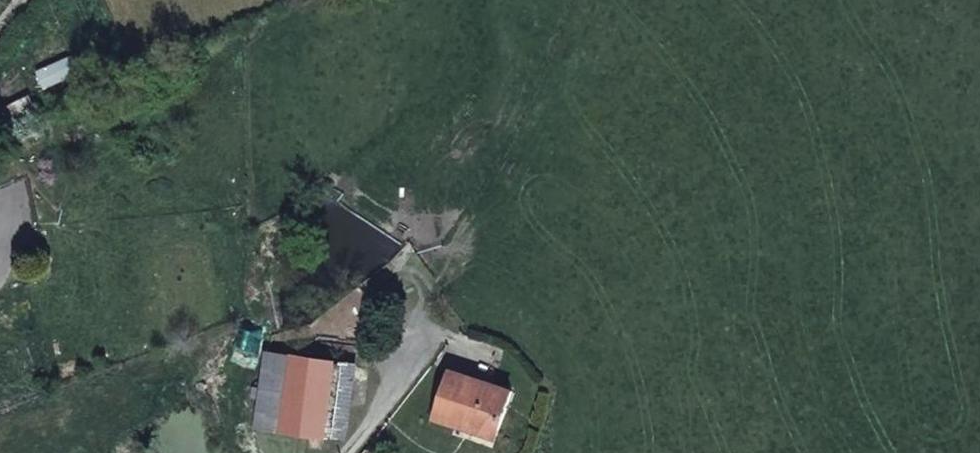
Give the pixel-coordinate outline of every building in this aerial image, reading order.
[(285,429),(296,356),(272,353),(261,426),(285,429)] [(339,363),(296,356),(285,429),(285,431),(328,436),(339,363)] [(512,392),(451,371),(436,418),(458,424),(460,417),(501,430),(512,392)] [(501,430),(460,417),(458,424),(498,437),(501,430)]
